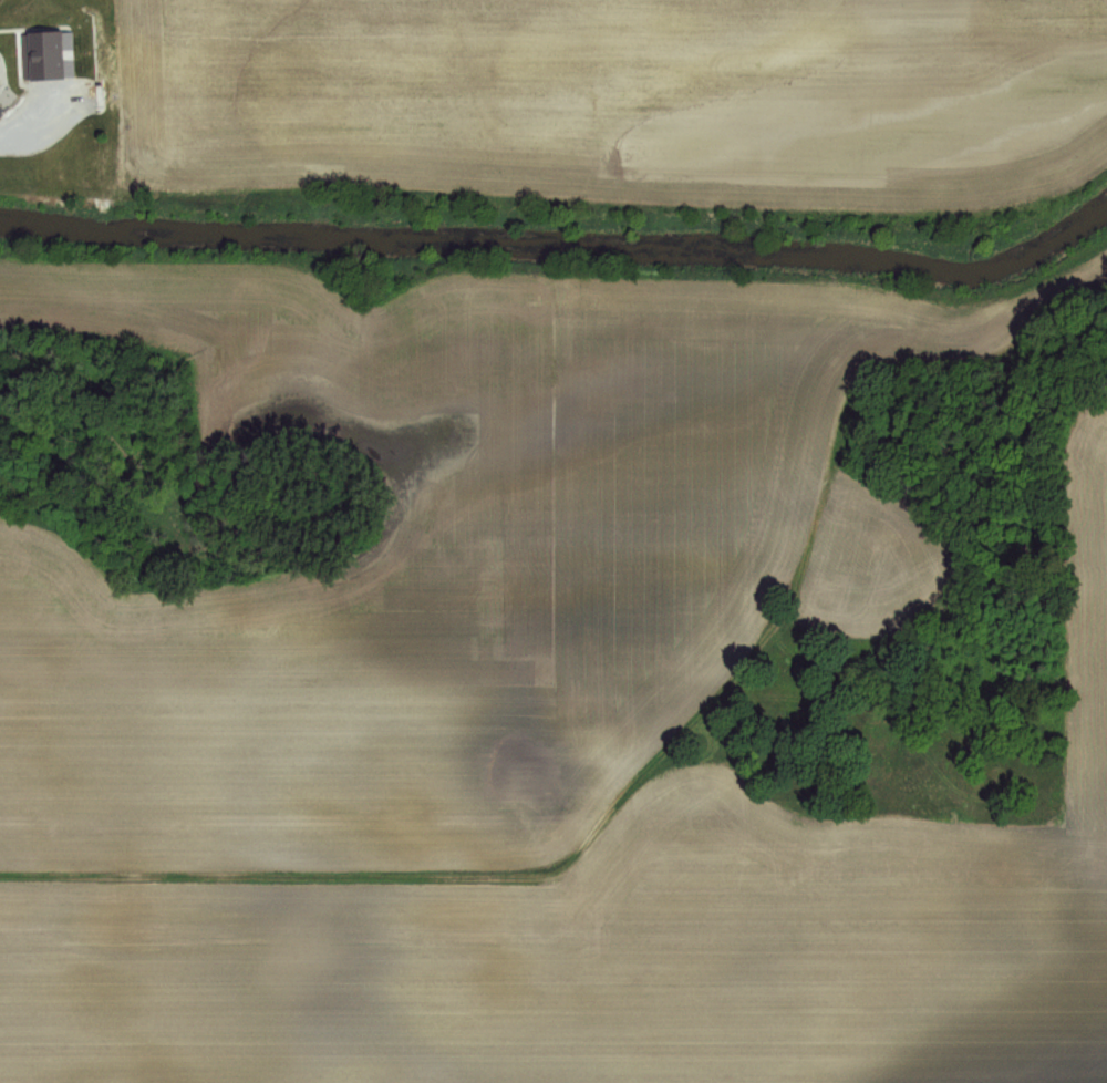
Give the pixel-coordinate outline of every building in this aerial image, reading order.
[(22,34),(72,31),(74,78),(25,81),(22,34)]
